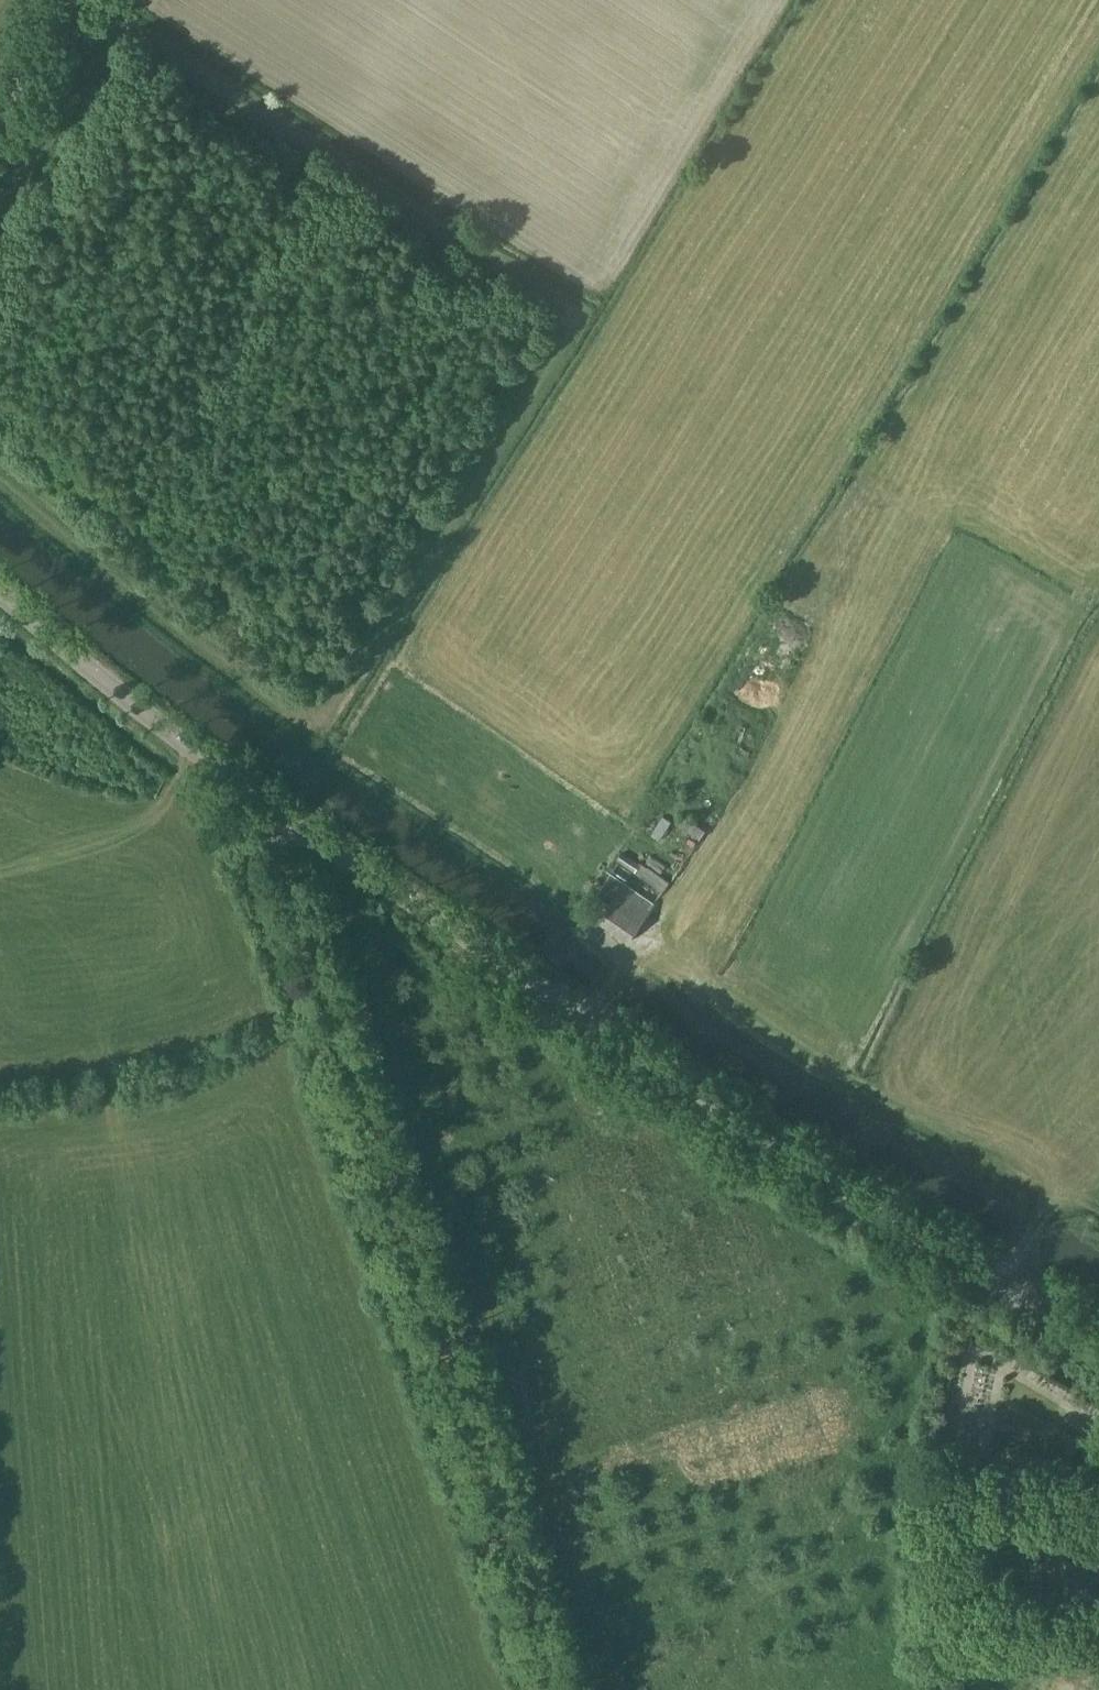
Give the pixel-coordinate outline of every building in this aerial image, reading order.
[(627,866),(632,857),(623,851),(618,859),(627,866)] [(599,922),(628,942),(655,902),(612,873),(598,892),(613,902),(599,922)] [(1097,1443),(1090,1455),(1098,1461),(1098,1444),(1097,1443)]
